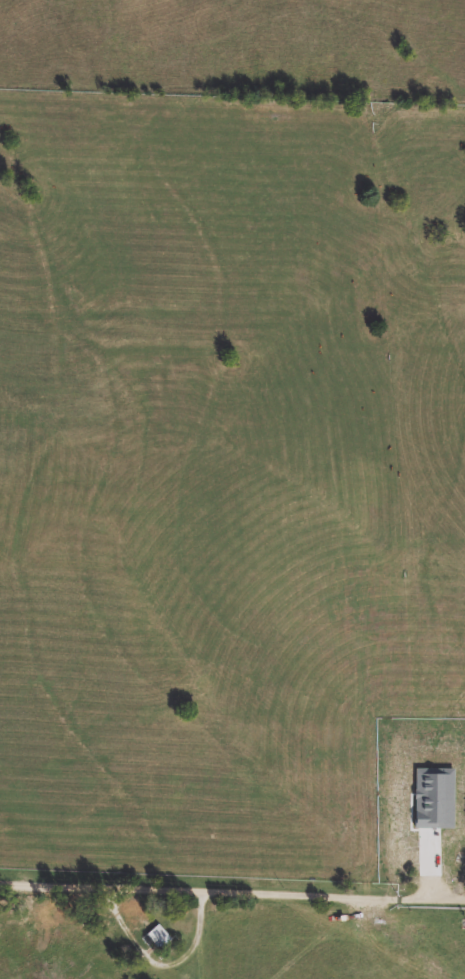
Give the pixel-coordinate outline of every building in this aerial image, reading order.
[(459,771),(421,771),(419,830),(458,830),(459,771)] [(163,951),(148,937),(159,925),(174,939),(163,951)]
